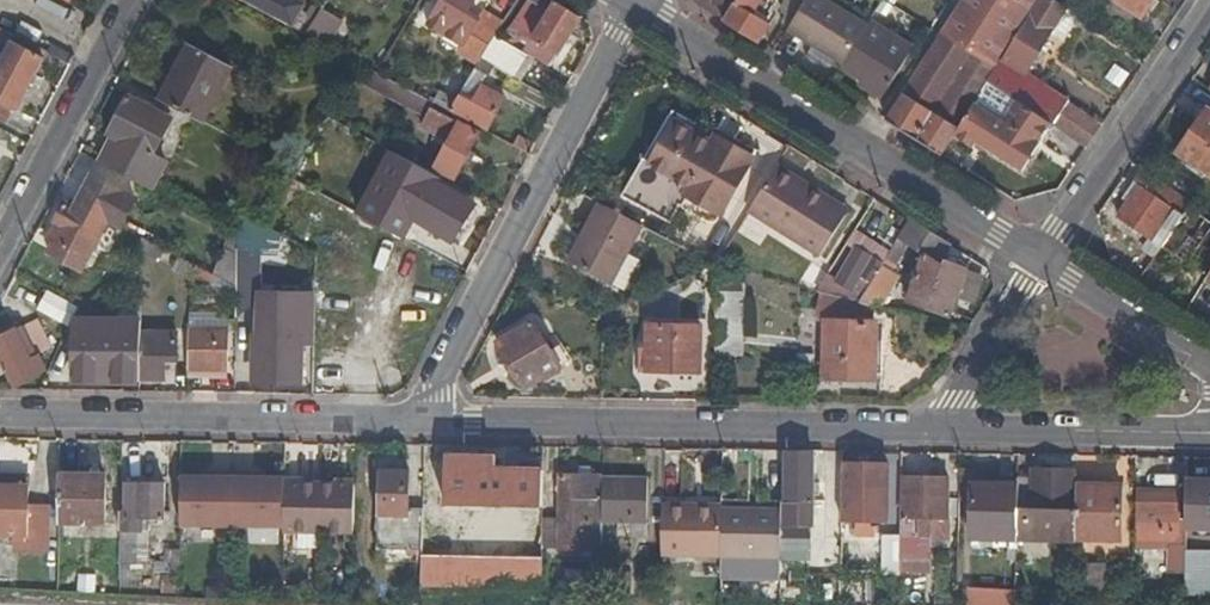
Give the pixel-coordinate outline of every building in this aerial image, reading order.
[(417,16),(463,44),(479,19),(467,11),(474,0),(426,0),(417,16)] [(558,0),(530,0),(529,1),(548,13),(532,39),(559,57),(584,16),(558,0)] [(730,2),(720,17),(757,40),(767,24),(748,12),(756,0),(731,0),(730,2)] [(778,8),(791,17),(801,0),(783,0),(778,8)] [(786,26),(843,61),(866,23),(828,0),(801,0),(791,17),(786,26)] [(1035,0),(956,0),(883,118),(940,153),(953,132),(985,80),(1035,0)] [(985,80),(1045,120),(1080,144),(1096,120),(1020,70),(1047,29),(1062,5),(1054,0),(1035,0),(985,80)] [(1143,9),(1149,0),(1129,0),(1143,9)] [(1079,16),(1062,5),(1047,29),(1064,39),(1079,16)] [(290,25),(304,32),(312,18),(298,10),(290,25)] [(309,36),(339,47),(349,21),(320,10),(309,36)] [(4,32),(9,22),(0,18),(0,30),(4,32)] [(14,120),(50,54),(17,36),(0,68),(0,113),(14,120)] [(451,107),(450,108),(484,126),(502,92),(485,83),(495,65),(513,75),(526,54),(494,36),(472,72),(460,92),(451,107)] [(188,42),(160,96),(203,119),(232,65),(188,42)] [(865,59),(855,76),(883,92),(901,60),(879,47),(870,62),(865,59)] [(420,89),(451,107),(460,92),(472,72),(455,61),(440,86),(427,78),(420,89)] [(377,70),(370,67),(362,82),(425,115),(422,121),(452,137),(437,165),(459,176),(481,132),(431,106),(434,100),(377,70)] [(985,80),(953,132),(971,144),(975,138),(983,143),(1017,165),(1045,120),(985,80)] [(113,138),(102,160),(154,187),(168,161),(155,154),(173,120),(130,98),(109,136),(113,138)] [(1176,151),(1209,174),(1209,111),(1206,108),(1176,151)] [(663,131),(639,172),(677,195),(713,217),(746,162),(745,161),(723,148),(718,155),(704,147),(700,153),(663,131)] [(975,138),(971,144),(980,149),(983,143),(975,138)] [(708,139),(704,147),(718,155),(723,148),(708,139)] [(727,140),(723,148),(745,161),(749,154),(727,140)] [(378,194),(356,234),(382,247),(402,210),(452,237),(471,200),(432,179),(436,173),(414,161),(392,202),(378,194)] [(772,164),(744,210),(788,238),(817,192),(772,164)] [(677,195),(639,172),(633,182),(670,205),(677,195)] [(145,203),(101,179),(83,213),(64,202),(55,220),(65,226),(56,243),(85,259),(104,224),(116,230),(119,223),(131,230),(145,203)] [(1141,244),(1152,251),(1156,245),(1183,205),(1187,199),(1165,184),(1158,195),(1138,182),(1117,213),(1148,234),(1141,244)] [(817,192),(788,238),(814,254),(839,215),(819,203),(823,196),(817,192)] [(843,208),(823,196),(819,203),(839,215),(843,208)] [(640,224),(595,200),(565,259),(609,282),(640,224)] [(1156,245),(1198,273),(1209,256),(1209,223),(1183,205),(1156,245)] [(868,279),(858,296),(876,301),(897,268),(891,264),(907,238),(921,246),(905,299),(950,310),(964,262),(944,256),(949,241),(907,215),(881,258),(868,279)] [(219,221),(218,273),(236,283),(237,231),(219,221)] [(270,250),(273,228),(242,224),(239,246),(270,250)] [(166,246),(142,233),(142,249),(159,259),(166,246)] [(858,272),(868,279),(881,258),(855,242),(836,274),(852,284),(858,272)] [(254,250),(239,250),(238,316),(253,316),(254,250)] [(189,258),(175,251),(170,261),(189,272),(189,258)] [(189,272),(189,281),(211,281),(211,270),(189,258),(189,272)] [(218,273),(211,270),(211,281),(211,292),(236,293),(236,283),(218,273)] [(746,357),(748,291),(719,290),(716,355),(746,357)] [(73,325),(81,303),(47,291),(39,313),(73,325)] [(558,354),(531,315),(495,339),(522,378),(558,354)] [(873,319),(823,318),(822,374),(872,375),(873,319)] [(701,321),(648,319),(647,367),(699,369),(701,321)] [(24,325),(35,353),(49,347),(38,320),(24,325)] [(189,325),(188,366),(227,366),(228,325),(189,325)] [(13,383),(43,370),(35,353),(29,356),(16,327),(0,334),(0,369),(6,367),(13,383)] [(140,331),(139,376),(165,376),(165,357),(175,357),(176,330),(140,329),(140,331)] [(75,351),(75,376),(139,376),(140,331),(115,331),(115,343),(104,343),(104,351),(75,351)] [(302,339),(257,336),(254,379),(299,382),(302,339)] [(784,507),(784,523),(812,525),(815,447),(787,446),(784,507)] [(1175,480),(1191,481),(1192,453),(1176,453),(1175,480)] [(545,503),(546,467),(499,466),(499,455),(449,454),(448,501),(545,503)] [(840,460),(838,527),(885,529),(887,461),(840,460)] [(64,467),(61,515),(106,517),(109,469),(64,467)] [(1018,483),(1017,536),(1080,537),(1080,536),(1081,482),(1077,482),(1077,468),(1036,467),(1035,476),(1018,476),(1018,483)] [(897,512),(896,554),(916,555),(917,530),(931,531),(932,512),(947,512),(948,471),(903,470),(901,512),(897,512)] [(215,475),(185,476),(183,523),(219,526),(219,538),(232,539),(235,473),(215,472),(215,475)] [(235,473),(232,539),(246,540),(247,524),(284,525),(285,479),(285,477),(256,477),(256,474),(235,473)] [(602,513),(603,474),(561,473),(560,518),(586,518),(586,513),(602,513)] [(380,474),(379,531),(392,531),(392,515),(407,516),(408,475),(380,474)] [(603,474),(602,513),(602,518),(602,519),(617,519),(617,532),(632,532),(632,520),(647,520),(647,474),(603,474)] [(355,481),(285,479),(284,525),(283,527),(354,529),(355,481)] [(1189,554),(1191,481),(1175,480),(1141,479),(1139,520),(1160,520),(1160,532),(1172,533),(1171,560),(1188,560),(1189,554)] [(122,516),(119,561),(135,562),(137,530),(148,530),(148,518),(165,519),(167,483),(128,481),(126,516),(122,516)] [(1017,536),(1018,483),(973,482),(972,535),(1017,536)] [(1125,483),(1081,482),(1080,536),(1124,537),(1125,483)] [(0,484),(0,533),(21,533),(21,547),(48,548),(49,508),(31,508),(32,486),(0,484)] [(1195,485),(1194,515),(1209,516),(1209,486),(1195,485)] [(725,502),(664,497),(663,546),(723,549),(725,504),(725,502)] [(784,507),(725,504),(723,549),(723,552),(782,554),(783,539),(784,523),(784,507)] [(812,525),(784,523),(783,539),(811,540),(812,525)] [(421,563),(421,529),(403,529),(402,562),(421,563)] [(885,536),(863,537),(865,576),(886,575),(885,536)] [(545,591),(545,557),(423,554),(423,588),(545,591)] [(1207,555),(1189,554),(1188,560),(1187,598),(1206,599),(1207,555)] [(1079,559),(1079,587),(1109,588),(1109,560),(1079,559)] [(1016,586),(972,583),(971,604),(1016,604),(1016,586)]
